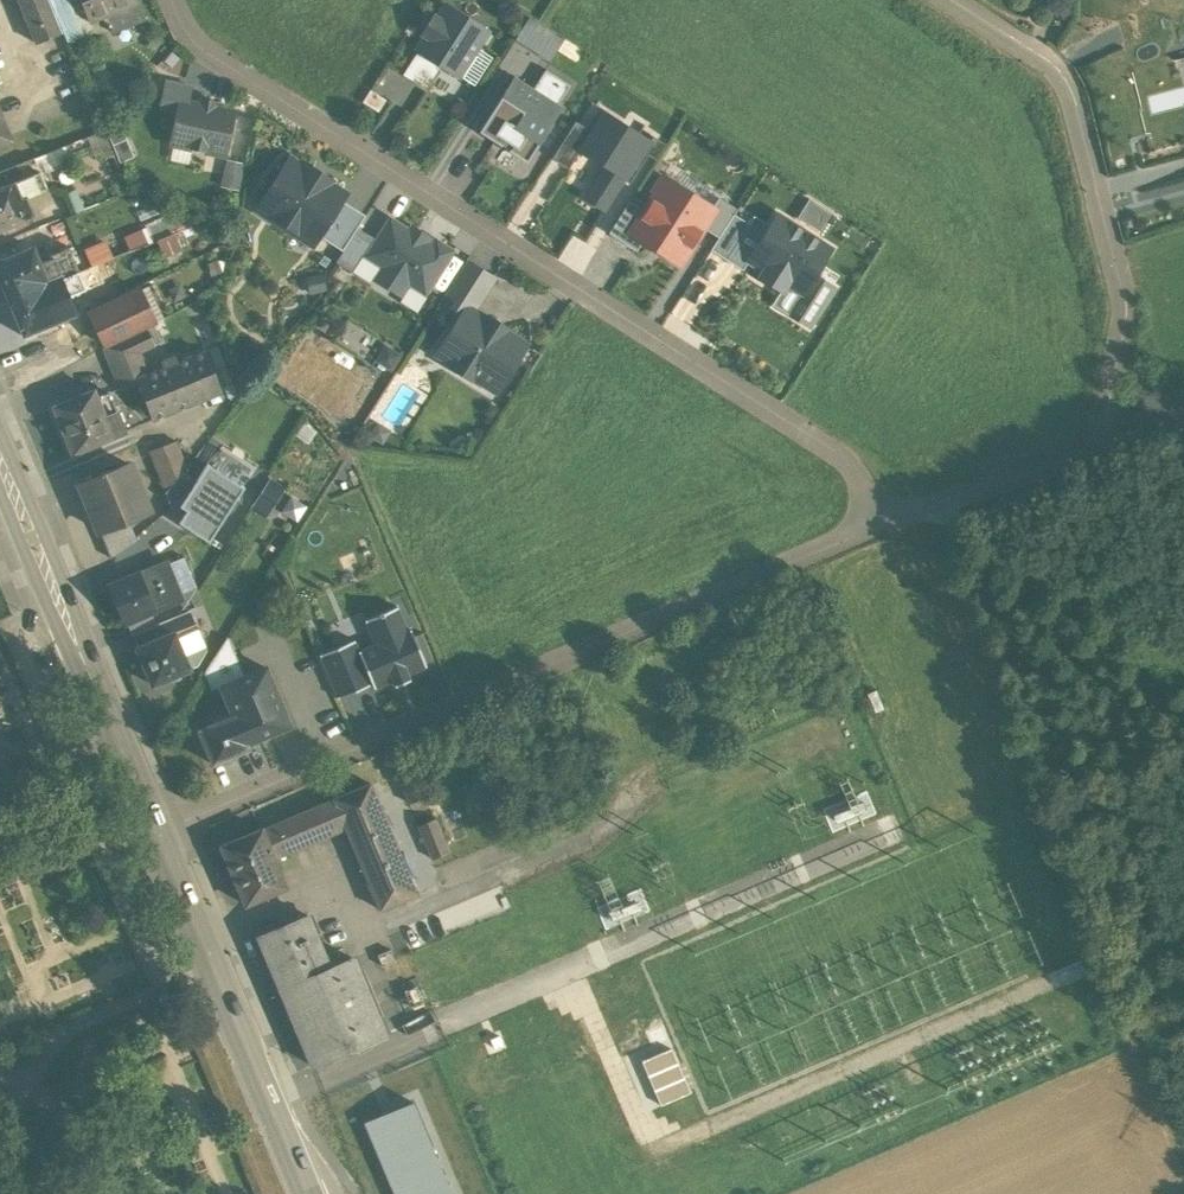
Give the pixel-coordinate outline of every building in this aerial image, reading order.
[(35,44),(63,33),(49,0),(17,0),(35,44)] [(63,33),(66,40),(81,34),(67,0),(49,0),(63,33)] [(89,22),(112,12),(137,2),(136,0),(80,0),(89,22)] [(137,2),(112,12),(115,20),(110,22),(114,32),(144,19),(137,2)] [(488,33),(445,6),(416,50),(458,77),(488,33)] [(552,59),(566,37),(531,15),(517,38),(552,59)] [(533,89),(558,105),(570,85),(546,70),(533,89)] [(558,105),(533,89),(514,77),(479,132),(526,162),(561,107),(558,105)] [(232,113),(181,102),(172,144),(223,155),(232,113)] [(592,133),(569,168),(563,178),(603,204),(645,139),(605,113),(592,133)] [(8,139),(0,119),(0,143),(8,139)] [(552,157),(569,168),(592,133),(575,122),(552,157)] [(124,127),(111,130),(118,159),(131,156),(124,127)] [(0,172),(0,189),(13,183),(40,172),(34,158),(0,172)] [(219,184),(238,189),(245,163),(226,158),(219,184)] [(340,201),(344,195),(331,187),(333,183),(307,166),(304,170),(290,160),(258,210),(312,245),(318,236),(340,201)] [(644,241),(681,264),(703,229),(714,210),(662,178),(654,192),(658,195),(647,213),(633,235),(644,241)] [(1157,204),(1173,204),(1173,182),(1157,183),(1157,204)] [(34,216),(26,198),(24,199),(24,197),(20,199),(13,183),(0,189),(0,230),(34,216)] [(714,210),(703,229),(719,238),(733,215),(736,210),(720,200),(714,210)] [(365,217),(340,201),(318,236),(343,252),(357,229),(365,217)] [(647,213),(630,202),(610,234),(638,251),(644,241),(633,235),(647,213)] [(187,213),(172,219),(177,232),(192,226),(187,213)] [(733,215),(719,238),(711,250),(727,260),(749,225),(733,215)] [(829,248),(777,217),(750,262),(765,271),(761,277),(781,290),(785,283),(802,293),(813,275),(829,248)] [(425,292),(451,252),(436,242),(433,247),(392,220),(369,255),(386,266),(377,280),(400,295),(409,281),(425,292)] [(374,239),(357,229),(343,252),(336,263),(352,273),(374,239)] [(0,262),(0,277),(9,299),(60,278),(51,256),(38,261),(33,248),(0,262)] [(68,249),(51,256),(60,278),(61,280),(78,273),(68,249)] [(466,261),(446,293),(458,301),(453,308),(462,314),(467,307),(474,311),(494,279),(466,261)] [(834,288),(813,275),(802,293),(789,314),(810,326),(834,288)] [(60,278),(9,299),(24,335),(75,314),(61,280),(60,278)] [(134,293),(91,314),(107,347),(146,327),(150,325),(134,293)] [(474,311),(467,307),(462,314),(436,355),(454,366),(453,368),(471,380),(472,377),(496,393),(527,345),(506,331),(507,329),(489,318),(488,320),(474,311)] [(107,347),(104,348),(111,365),(154,346),(146,327),(107,347)] [(149,376),(137,382),(154,420),(219,392),(202,353),(177,364),(164,370),(149,376)] [(175,359),(161,365),(164,370),(177,364),(175,359)] [(142,362),(115,373),(121,388),(137,382),(149,376),(142,362)] [(96,399),(93,392),(54,408),(63,432),(62,432),(72,456),(89,449),(88,447),(112,437),(104,420),(96,399)] [(108,394),(96,399),(104,420),(117,415),(108,394)] [(117,415),(104,420),(112,437),(124,432),(117,415)] [(378,424),(370,436),(382,444),(390,432),(378,424)] [(177,442),(148,453),(165,494),(182,472),(187,466),(177,442)] [(127,464),(81,484),(100,531),(101,532),(128,521),(130,520),(128,513),(145,506),(127,464)] [(179,524),(208,543),(244,488),(207,464),(196,481),(180,506),(187,511),(184,515),(179,524)] [(187,511),(180,506),(196,481),(182,472),(165,494),(171,508),(184,515),(187,511)] [(254,509),(268,514),(274,500),(260,494),(254,509)] [(128,521),(101,532),(100,531),(99,531),(110,558),(112,557),(136,541),(128,521)] [(166,563),(137,575),(152,611),(180,599),(181,599),(174,582),(166,563)] [(137,575),(112,585),(110,586),(126,623),(127,622),(126,622),(150,612),(152,611),(137,575)] [(191,576),(174,582),(181,599),(180,599),(182,603),(187,602),(196,588),(191,576)] [(427,667),(411,630),(407,632),(397,608),(365,621),(375,645),(359,652),(372,684),(374,689),(393,681),(396,687),(411,681),(408,674),(427,667)] [(156,625),(132,635),(138,648),(173,633),(176,639),(197,630),(198,630),(190,611),(156,625)] [(150,612),(126,622),(127,622),(132,635),(156,625),(150,612)] [(197,630),(176,639),(188,669),(197,665),(206,650),(198,630),(197,630)] [(138,648),(137,649),(152,685),(188,670),(188,669),(176,639),(173,633),(138,648)] [(229,639),(227,638),(204,674),(211,690),(221,686),(244,676),(229,639)] [(337,699),(372,684),(359,652),(354,641),(319,656),(337,699)] [(244,676),(221,686),(233,716),(198,731),(212,764),(248,749),(246,744),(290,726),(265,667),(244,676)] [(415,773),(399,780),(409,804),(425,797),(415,773)] [(370,783),(333,798),(333,799),(262,830),(274,859),(345,828),(380,909),(416,894),(370,783)] [(435,819),(418,826),(432,859),(449,852),(435,819)] [(261,829),(221,846),(245,904),(286,887),(274,859),(262,830),(261,829)] [(307,915),(274,930),(272,925),(251,933),(257,945),(261,943),(280,988),(328,967),(307,915)] [(328,967),(280,988),(313,1067),(385,1037),(377,1017),(382,1015),(371,988),(366,991),(352,958),(328,967)] [(675,1047),(641,1061),(661,1105),(694,1091),(675,1047)] [(364,1126),(393,1193),(451,1193),(414,1105),(364,1126)]
